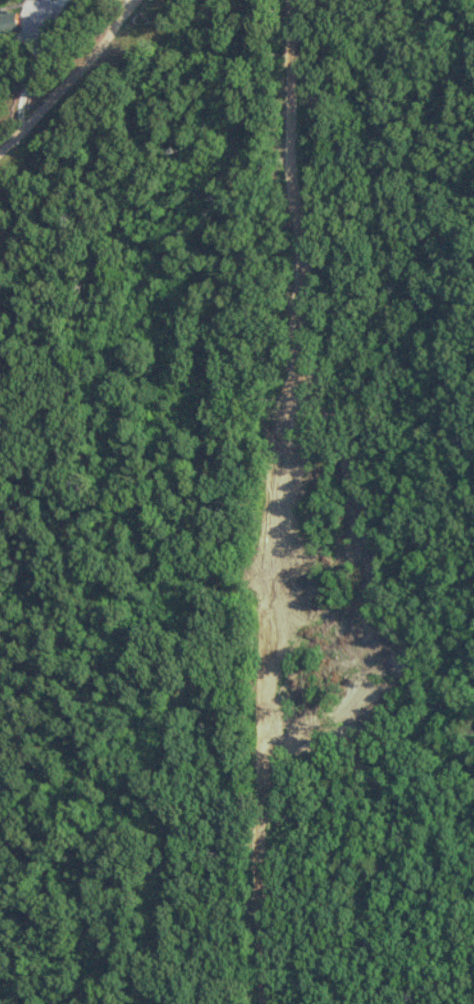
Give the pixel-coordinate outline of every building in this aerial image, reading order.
[(15,12),(0,15),(0,35),(19,31),(15,12)]
